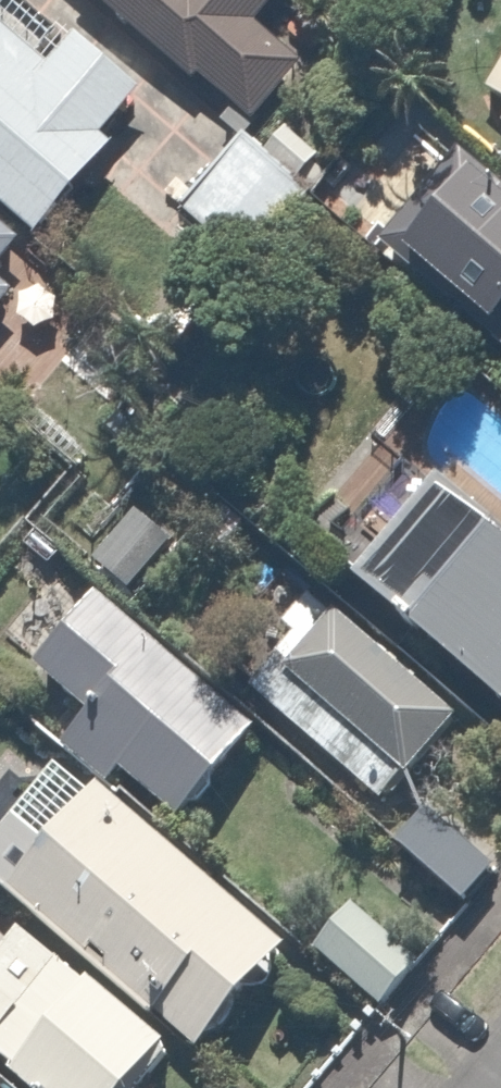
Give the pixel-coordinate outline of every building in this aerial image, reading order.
[(251,126),(302,60),(264,20),(282,0),(106,0),(251,126)] [(35,234),(112,147),(99,136),(138,89),(63,31),(47,43),(0,6),(0,205),(35,234)] [(314,180),(252,124),(180,204),(241,260),(314,180)] [(500,351),(500,189),(461,156),(378,243),(500,351)] [(0,225),(0,269),(21,243),(0,225)] [(12,292),(0,280),(0,305),(12,292)] [(356,579),(500,704),(500,547),(436,491),(356,579)] [(172,526),(132,501),(100,554),(140,579),(172,526)] [(260,725),(73,571),(4,634),(38,657),(28,665),(89,712),(61,746),(108,776),(119,766),(175,819),(260,725)] [(307,586),(225,669),(383,805),(455,713),(307,586)] [(0,821),(0,887),(191,1052),(289,942),(57,761),(0,821)] [(427,961),(356,899),(310,952),(381,1014),(427,961)] [(35,1087),(134,1087),(167,1052),(0,924),(0,1059),(35,1087)]
